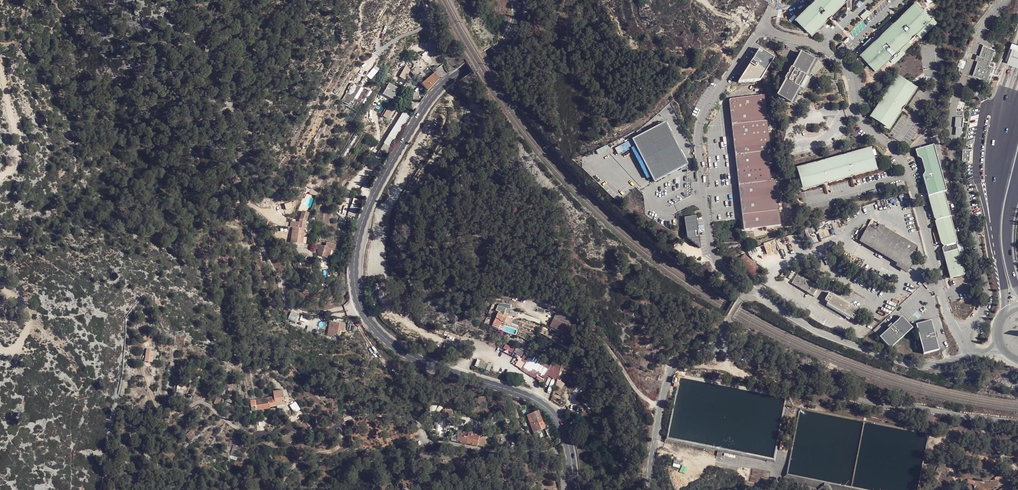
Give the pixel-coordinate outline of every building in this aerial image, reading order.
[(810,35),(813,32),(829,16),(845,0),(811,0),(793,18),(806,31),(809,34),(810,35)] [(911,5),(859,54),(875,71),(909,38),(931,18),(916,1),(911,5)] [(1008,62),(1017,65),(1017,43),(1014,41),(1008,62)] [(977,55),(975,61),(977,62),(987,65),(993,49),(982,45),(979,56),(977,55)] [(760,78),(772,59),(758,49),(741,76),(740,77),(736,83),(758,81),(760,78)] [(807,54),(800,51),(790,68),(789,68),(787,73),(786,75),(786,74),(783,80),(784,80),(774,97),(789,104),(790,104),(799,88),(802,90),(809,78),(805,76),(815,58),(807,54)] [(409,71),(427,91),(438,78),(417,53),(416,54),(411,58),(403,64),(404,65),(409,71)] [(987,65),(977,62),(972,75),(987,80),(991,67),(987,65)] [(375,65),(367,76),(371,79),(379,68),(375,65)] [(409,71),(404,65),(398,76),(404,80),(409,71)] [(888,131),(902,109),(903,107),(916,89),(897,76),(869,117),(881,126),(888,131)] [(387,83),(381,94),(395,102),(401,90),(387,83)] [(361,89),(352,84),(346,94),(344,93),(339,101),(342,103),(341,104),(349,108),(361,89)] [(367,91),(348,122),(350,124),(371,92),(367,91)] [(371,93),(351,125),(354,126),(374,94),(371,93)] [(375,95),(355,127),(359,129),(378,97),(375,95)] [(759,96),(729,99),(728,101),(731,126),(765,122),(763,96),(759,96)] [(380,98),(360,130),(363,132),(383,100),(380,98)] [(384,100),(364,132),(367,134),(387,102),(384,100)] [(390,103),(381,115),(384,117),(385,118),(386,118),(394,105),(390,103)] [(400,109),(379,142),(390,148),(410,115),(400,109)] [(384,117),(381,115),(380,115),(368,135),(371,137),(384,117)] [(386,118),(385,118),(373,138),(376,141),(389,120),(386,118)] [(686,166),(686,165),(679,152),(668,131),(664,122),(631,140),(652,182),(680,168),(682,170),(686,166)] [(769,150),(765,122),(731,126),(734,156),(766,152),(769,150)] [(428,126),(429,137),(441,136),(440,125),(428,126)] [(358,133),(339,164),(342,166),(362,135),(358,133)] [(363,136),(343,167),(346,169),(366,138),(363,136)] [(367,139),(348,169),(351,171),(371,141),(367,139)] [(372,141),(352,172),(355,174),(375,143),(372,141)] [(946,191),(932,145),(914,151),(916,157),(920,160),(924,173),(922,177),(928,197),(943,192),(946,191)] [(410,163),(416,167),(427,152),(421,148),(410,163)] [(877,171),(870,148),(795,169),(801,191),(855,177),(877,171)] [(769,182),(766,152),(734,156),(737,186),(769,182)] [(774,182),(769,182),(737,186),(741,215),(777,211),(774,182)] [(949,211),(943,192),(928,197),(934,219),(936,221),(935,222),(936,226),(938,225),(943,241),(942,244),(944,247),(943,248),(952,279),(967,274),(957,243),(958,243),(958,242),(949,211)] [(348,198),(341,217),(345,218),(352,200),(348,198)] [(354,198),(346,219),(353,221),(361,200),(354,198)] [(777,211),(741,215),(741,223),(742,231),(779,226),(777,211)] [(696,216),(682,219),(685,239),(698,250),(701,249),(699,233),(697,220),(696,218),(696,216)] [(304,222),(297,221),(295,227),(294,235),(302,236),(304,222)] [(863,223),(853,238),(897,263),(895,268),(907,274),(917,256),(913,254),(917,247),(876,223),(872,229),(863,223)] [(295,227),(291,227),(288,242),(293,243),(301,244),(302,238),(302,236),(294,235),(295,227)] [(319,257),(323,258),(325,248),(325,246),(316,244),(313,254),(319,255),(319,257)] [(763,271),(746,254),(735,265),(752,282),(763,271)] [(797,275),(791,284),(812,296),(817,287),(797,275)] [(370,291),(373,306),(381,304),(378,289),(370,291)] [(828,294),(823,301),(827,303),(826,305),(852,320),(855,315),(854,314),(856,311),(828,294)] [(498,313),(491,331),(497,334),(501,325),(504,326),(507,318),(505,317),(505,316),(498,313)] [(567,339),(573,318),(558,313),(556,320),(551,318),(551,334),(567,339)] [(890,328),(881,336),(891,347),(913,327),(902,316),(893,324),(892,323),(888,326),(890,328)] [(937,332),(935,332),(932,319),(916,323),(924,354),(939,350),(936,337),(938,336),(937,332)] [(343,332),(344,325),(333,323),(332,327),(328,326),(326,334),(334,335),(334,334),(340,335),(340,331),(343,332)] [(154,357),(156,351),(145,349),(143,359),(150,361),(152,356),(154,357)] [(513,356),(520,359),(523,352),(516,349),(513,356)] [(552,361),(549,365),(525,352),(521,360),(525,362),(520,370),(534,377),(536,373),(554,382),(563,367),(552,361)] [(573,374),(570,378),(574,382),(578,377),(584,381),(588,375),(585,372),(586,370),(582,367),(580,369),(576,366),(572,373),(573,374)] [(118,393),(124,395),(127,382),(121,380),(118,393)] [(579,395),(583,400),(590,397),(595,394),(591,387),(579,395)] [(270,397),(271,406),(283,405),(282,389),(271,389),(271,397),(270,397)] [(250,408),(271,406),(270,397),(250,398),(250,408)] [(456,417),(457,412),(448,410),(447,416),(454,419),(455,416),(456,417)] [(552,446),(538,410),(530,413),(543,449),(552,446)] [(488,447),(490,440),(485,439),(485,435),(480,435),(480,437),(477,436),(475,441),(470,440),(470,444),(488,447)] [(233,445),(228,458),(236,461),(241,448),(233,445)]
